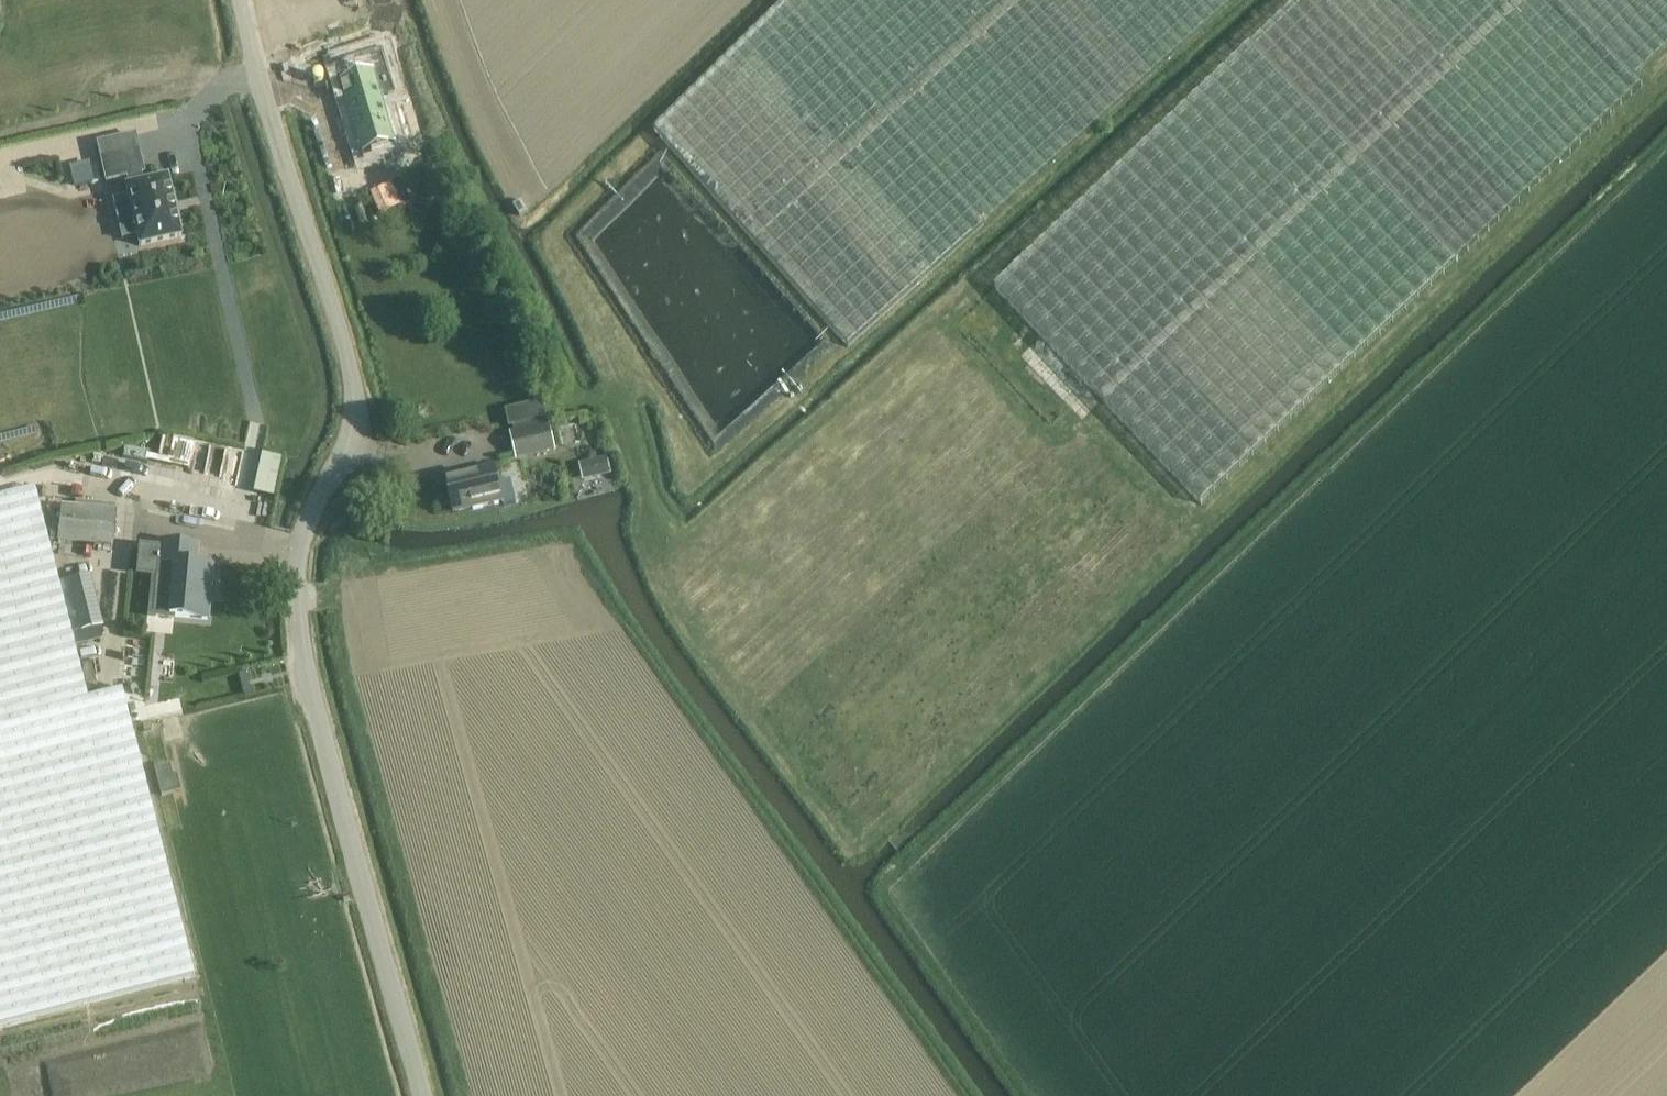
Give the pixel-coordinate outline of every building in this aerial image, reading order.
[(1236,0),(788,0),(784,3),(654,132),(848,348),(1236,0)] [(993,288),(1068,367),(1200,506),(1346,367),(1425,292),(1640,86),(1634,79),(1666,47),(1666,0),(1301,0),(993,288)] [(346,81),(340,83),(360,146),(392,136),(381,101),(395,97),(382,52),(341,64),(346,81)] [(137,151),(99,159),(105,183),(127,177),(128,185),(123,186),(125,196),(126,196),(135,237),(138,248),(180,238),(165,176),(141,182),(139,174),(142,173),(137,151)] [(516,461),(556,452),(550,424),(509,434),(516,461)] [(578,465),(582,483),(610,476),(606,458),(578,465)] [(499,484),(494,469),(445,481),(452,511),(454,515),(502,504),(503,509),(516,505),(510,481),(499,484)] [(0,497),(0,1026),(194,977),(121,690),(86,699),(32,488),(0,497)] [(111,548),(115,500),(63,495),(62,506),(60,506),(57,543),(111,548)] [(149,578),(145,615),(168,617),(207,621),(212,569),(195,567),(197,548),(158,544),(158,548),(156,564),(155,578),(149,578)] [(101,627),(89,576),(65,581),(78,632),(101,627)]
